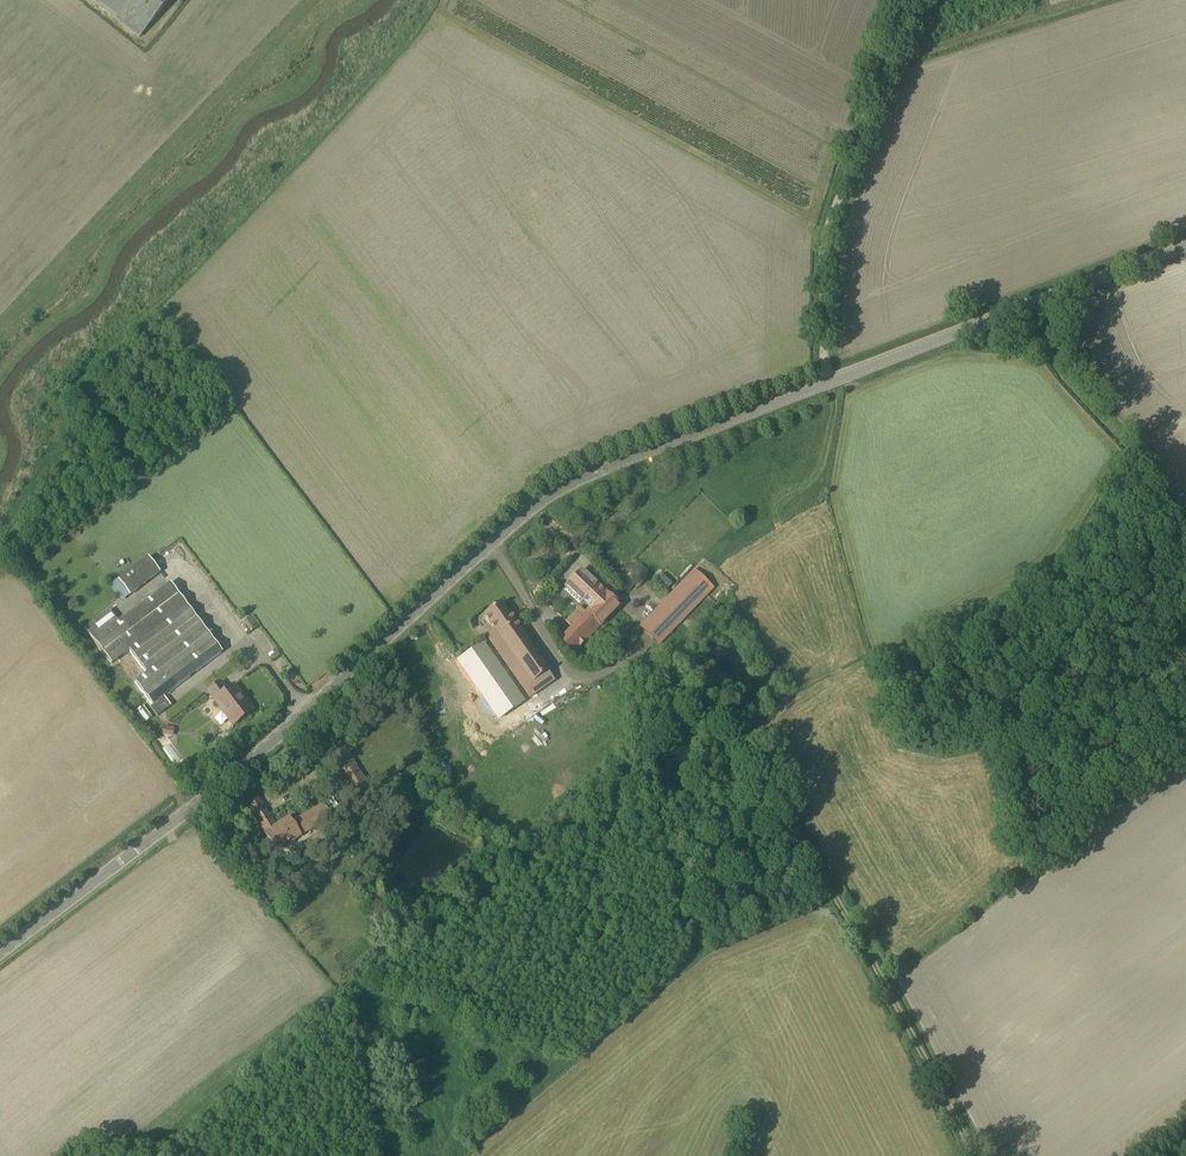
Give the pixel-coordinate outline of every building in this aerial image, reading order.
[(139,37),(168,0),(91,0),(139,37)] [(118,580),(129,595),(160,572),(149,557),(118,580)] [(586,611),(585,612),(558,641),(572,655),(620,606),(606,592),(605,593),(598,585),(582,569),(565,587),(580,600),(583,600),(587,596),(595,603),(587,612),(586,611)] [(695,571),(641,626),(646,631),(658,643),(712,587),(695,571)] [(120,619),(118,621),(109,610),(84,628),(112,664),(129,651),(146,673),(135,682),(152,705),(221,653),(186,606),(169,583),(121,620),(120,619)] [(501,603),(484,615),(494,630),(486,635),(530,697),(553,681),(547,672),(549,670),(501,603)] [(523,700),(485,645),(462,661),(500,716),(523,700)] [(220,682),(208,691),(220,707),(223,705),(236,723),(253,710),(245,699),(243,701),(232,686),(226,690),(220,682)] [(173,737),(174,728),(164,726),(163,735),(173,737)] [(344,747),(331,756),(358,798),(371,790),(344,747)] [(264,806),(253,813),(259,822),(269,815),(264,806)] [(315,808),(292,823),(289,818),(275,827),(271,820),(261,826),(266,833),(265,833),(277,851),(300,836),(323,820),(315,808)]
